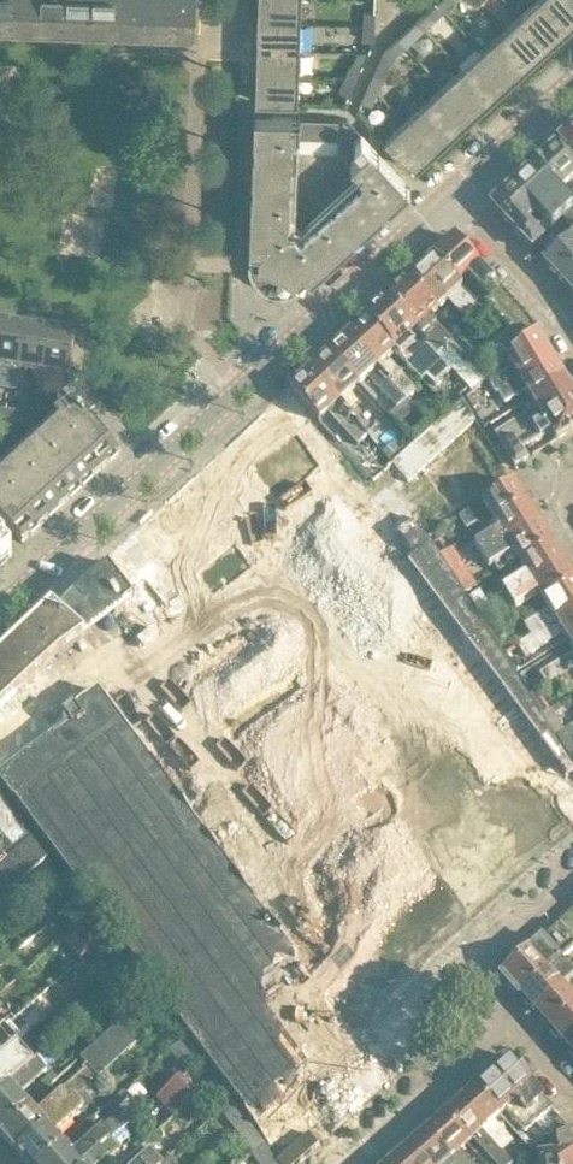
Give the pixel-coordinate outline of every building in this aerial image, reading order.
[(11,25),(12,0),(0,0),(0,24),(11,25)] [(38,0),(12,0),(11,25),(37,25),(38,0)] [(64,0),(38,0),(37,25),(64,26),(64,0)] [(91,0),(64,0),(64,26),(90,27),(91,0)] [(117,0),(91,0),(90,27),(116,28),(117,0)] [(143,0),(117,0),(116,28),(142,29),(143,0)] [(142,29),(144,29),(152,29),(169,30),(170,0),(143,0),(142,29)] [(169,30),(195,31),(196,0),(170,0),(169,30)] [(258,22),(301,23),(302,0),(259,0),(258,22)] [(439,1),(447,11),(460,0),(440,0),(439,1)] [(568,28),(543,0),(535,0),(520,14),(549,46),(568,28)] [(568,28),(572,24),(572,0),(543,0),(568,28)] [(439,1),(419,19),(428,29),(447,11),(439,1)] [(365,10),(364,25),(374,26),(375,10),(365,10)] [(501,32),(530,63),(549,46),(520,14),(501,32)] [(419,19),(400,37),(409,47),(428,29),(419,19)] [(301,23),(258,22),(257,48),(300,49),(301,23)] [(364,39),(374,39),(374,26),(364,25),(364,39)] [(511,81),(530,63),(501,32),(482,50),(511,81)] [(385,51),(380,61),(392,66),(396,59),(400,55),(407,63),(417,55),(409,47),(400,37),(388,48),(385,51)] [(300,49),(257,48),(256,74),(299,75),(300,49)] [(462,67),(491,99),(511,81),(482,50),(462,67)] [(380,61),(368,87),(381,92),(392,66),(380,61)] [(352,63),(346,76),(355,80),(361,67),(352,63)] [(472,117),(491,99),(462,67),(443,85),(472,117)] [(299,75),(256,74),(256,100),(298,102),(299,75)] [(340,89),(349,93),(355,80),(346,76),(340,89)] [(424,103),(453,134),(472,117),(443,85),(424,103)] [(375,105),(381,92),(368,87),(362,100),(375,105)] [(433,152),(453,134),(424,103),(404,120),(433,152)] [(300,132),(300,116),(255,115),(249,262),(249,265),(249,268),(250,272),(251,274),(251,276),(253,279),(255,282),(258,286),(261,288),(264,290),(267,292),(272,293),(277,294),(281,295),(286,294),(290,293),(294,291),(298,289),(302,286),(410,187),(371,144),(362,134),(360,135),(362,137),(355,143),(362,150),(351,162),(366,178),(302,237),(296,230),(289,230),(292,132),(299,132),(300,132)] [(299,132),(298,137),(339,138),(340,118),(300,116),(300,132),(299,132)] [(404,120),(385,138),(414,170),(433,152),(404,120)] [(558,143),(572,159),(572,129),(558,143)] [(571,182),(572,180),(572,159),(558,143),(535,164),(572,206),(572,185),(571,182)] [(511,186),(545,222),(551,228),(564,216),(572,226),(572,206),(535,164),(511,186)] [(511,186),(491,204),(532,249),(545,238),(537,229),(545,222),(511,186)] [(543,262),(562,283),(572,273),(572,235),(543,262)] [(507,359),(519,349),(537,333),(539,331),(527,314),(527,315),(455,237),(434,257),(457,282),(468,273),(488,295),(483,299),(511,329),(480,358),(493,372),(507,359)] [(434,257),(408,280),(438,312),(441,315),(452,305),(461,315),(476,302),(457,282),(434,257)] [(562,283),(572,295),(572,273),(562,283)] [(467,367),(446,345),(450,341),(430,319),(438,312),(408,280),(387,300),(416,332),(424,340),(452,370),(468,387),(471,391),(483,380),(472,368),(467,367)] [(387,300),(365,320),(394,351),(422,381),(427,375),(436,385),(452,370),(424,340),(417,346),(410,337),(416,332),(387,300)] [(347,336),(405,398),(415,390),(387,358),(394,351),(365,320),(347,336)] [(0,322),(0,323),(0,366),(13,368),(11,381),(16,382),(24,325),(0,322)] [(42,372),(48,329),(24,325),(16,382),(23,383),(25,370),(42,372)] [(42,372),(62,375),(61,388),(68,389),(76,333),(48,329),(42,372)] [(537,333),(519,349),(507,359),(512,367),(499,374),(500,376),(490,382),(496,391),(497,391),(552,358),(537,333)] [(347,336),(326,356),(338,369),(342,365),(359,384),(359,383),(366,377),(395,408),(405,398),(347,336)] [(326,356),(308,372),(337,404),(366,434),(376,425),(347,395),(359,384),(342,365),(338,369),(326,356)] [(552,358),(497,391),(505,403),(526,390),(531,399),(565,378),(552,358)] [(356,444),(366,434),(308,372),(290,389),(319,420),(327,413),(356,444)] [(565,378),(531,399),(536,407),(536,408),(495,433),(501,443),(572,401),(572,392),(565,378)] [(22,543),(119,454),(85,418),(95,409),(81,394),(54,418),(59,424),(0,478),(0,518),(22,543)] [(461,399),(392,463),(410,482),(479,418),(461,399)] [(30,412),(36,418),(48,408),(42,401),(30,412)] [(529,457),(523,448),(551,431),(556,440),(572,430),(572,401),(501,443),(515,466),(529,457)] [(9,420),(10,411),(0,410),(0,419),(9,420)] [(9,420),(24,422),(25,413),(10,411),(9,420)] [(258,448),(256,448),(347,592),(386,567),(378,556),(304,438),(287,420),(258,448)] [(392,443),(383,452),(389,458),(398,450),(392,443)] [(515,482),(459,517),(467,529),(479,521),(484,529),(528,502),(526,499),(527,496),(524,490),(520,490),(515,482)] [(0,657),(0,712),(5,718),(30,695),(76,653),(97,637),(176,577),(180,582),(205,614),(251,579),(257,574),(200,498),(150,536),(147,539),(45,615),(0,657)] [(475,545),(482,557),(539,520),(534,513),(536,510),(532,504),(529,504),(528,502),(484,529),(488,536),(475,545)] [(539,520),(482,557),(488,566),(494,562),(499,571),(517,560),(520,564),(553,543),(549,536),(551,534),(547,528),(544,528),(539,520)] [(415,532),(403,540),(409,548),(420,541),(415,532)] [(435,533),(426,538),(439,557),(447,552),(435,533)] [(403,540),(395,545),(402,557),(411,552),(411,551),(409,548),(403,540)] [(420,541),(409,548),(411,551),(411,552),(414,557),(426,550),(420,541)] [(12,555),(0,543),(0,566),(12,555)] [(501,587),(508,599),(565,563),(561,555),(562,552),(559,546),(555,546),(553,543),(520,564),(524,572),(501,587)] [(395,545),(387,550),(394,562),(402,557),(395,545)] [(453,548),(447,552),(439,557),(451,576),(465,567),(453,548)] [(387,550),(378,556),(386,567),(394,562),(387,550)] [(426,550),(414,557),(419,566),(431,558),(426,550)] [(508,599),(515,610),(539,596),(543,603),(572,585),(572,570),(570,570),(565,563),(508,599)] [(386,567),(347,592),(360,613),(399,589),(386,567)] [(451,576),(462,594),(476,585),(465,567),(451,576)] [(441,575),(429,582),(437,595),(449,587),(441,575)] [(92,668),(40,707),(124,817),(138,806),(175,778),(164,763),(308,654),(275,611),(251,579),(205,614),(229,645),(131,720),(92,668)] [(543,603),(548,611),(525,625),(532,637),(572,611),(572,585),(543,603)] [(449,587),(437,595),(445,607),(457,600),(449,587)] [(399,589),(360,613),(374,635),(413,610),(399,589)] [(491,608),(480,590),(469,597),(480,614),(491,608)] [(413,610),(374,635),(387,656),(426,632),(413,610)] [(532,637),(518,646),(525,658),(563,635),(567,641),(569,645),(572,642),(572,611),(532,637)] [(469,618),(457,625),(465,638),(476,630),(469,618)] [(498,624),(483,626),(491,639),(503,632),(498,624)] [(476,630),(465,638),(473,651),(484,643),(476,630)] [(426,632),(387,656),(401,678),(440,653),(426,632)] [(504,647),(506,638),(503,632),(491,639),(498,651),(504,647)] [(539,673),(548,686),(560,679),(572,670),(572,652),(539,673)] [(440,653),(401,678),(414,700),(453,675),(440,653)] [(496,660),(484,668),(492,681),(503,673),(496,660)] [(560,679),(566,689),(572,684),(572,670),(560,679)] [(503,673),(492,681),(500,693),(511,686),(503,673)] [(453,675),(414,700),(428,721),(431,719),(467,696),(466,695),(453,675)] [(467,696),(431,719),(434,723),(492,720),(483,705),(474,691),(466,695),(467,696)] [(544,715),(551,710),(540,691),(532,696),(528,699),(540,717),(544,715)] [(552,710),(540,717),(553,738),(557,735),(564,731),(552,710)] [(437,728),(418,746),(440,769),(460,750),(438,727),(437,728)] [(570,727),(564,731),(557,735),(570,755),(572,753),(572,732),(570,727)] [(418,746),(398,764),(420,788),(440,769),(418,746)] [(560,779),(572,792),(572,770),(572,768),(560,779)] [(175,778),(138,806),(154,826),(190,798),(175,778)] [(378,783),(358,802),(380,825),(400,807),(378,783)] [(17,817),(0,794),(0,832),(17,817)] [(190,798),(154,826),(170,847),(206,819),(190,798)] [(349,827),(315,859),(402,952),(452,906),(454,904),(441,890),(424,871),(417,878),(391,850),(398,843),(380,825),(358,802),(340,818),(349,827)] [(17,817),(0,832),(0,866),(32,837),(17,817)] [(206,819),(170,847),(186,868),(222,840),(206,819)] [(500,835),(480,853),(502,877),(522,858),(500,835)] [(0,866),(0,873),(14,890),(27,878),(49,859),(32,837),(0,866)] [(115,839),(106,846),(114,856),(122,850),(115,839)] [(222,840),(186,868),(202,889),(238,861),(222,840)] [(122,850),(114,856),(122,867),(130,860),(122,850)] [(480,853),(460,872),(482,895),(502,877),(480,853)] [(62,877),(49,859),(27,878),(41,894),(62,877)] [(238,861),(202,889),(218,910),(254,882),(238,861)] [(147,881),(138,888),(146,898),(155,892),(147,881)] [(254,882),(218,910),(234,931),(270,904),(254,882)] [(155,892),(146,898),(154,909),(162,902),(155,892)] [(17,899),(11,893),(0,902),(0,914),(17,899)] [(78,927),(91,916),(77,897),(63,910),(78,927)] [(270,904),(234,931),(250,952),(286,925),(270,904)] [(501,976),(519,996),(560,960),(572,949),(572,910),(501,976)] [(65,939),(82,960),(107,938),(91,916),(78,927),(65,939)] [(178,924),(170,930),(178,941),(186,934),(178,924)] [(286,925),(250,952),(266,973),(302,946),(286,925)] [(186,934),(178,941),(186,951),(194,944),(186,934)] [(107,938),(82,960),(97,978),(121,957),(107,938)] [(302,946),(266,973),(282,995),(318,967),(302,946)] [(134,974),(121,957),(97,978),(110,994),(134,974)] [(519,996),(526,1005),(530,1005),(535,1010),(572,978),(572,960),(566,967),(560,960),(519,996)] [(210,966),(202,972),(210,983),(218,976),(210,966)] [(218,976),(210,983),(218,993),(226,987),(218,976)] [(535,1010),(540,1016),(540,1020),(547,1028),(572,1006),(572,997),(572,996),(572,995),(572,978),(535,1010)] [(564,1043),(572,1035),(572,1006),(547,1028),(555,1038),(560,1038),(564,1043)] [(242,1008),(234,1015),(242,1025),(250,1018),(242,1008)] [(250,1018),(242,1025),(250,1036),(258,1029),(250,1018)] [(32,1035),(25,1027),(20,1033),(11,1023),(0,1033),(0,1063),(32,1035)] [(28,1105),(0,1130),(0,1134),(15,1151),(93,1083),(135,1046),(119,1027),(78,1062),(83,1067),(81,1069),(82,1071),(58,1092),(35,1113),(28,1105)] [(317,1066),(333,1088),(352,1074),(382,1051),(366,1030),(330,1058),(329,1057),(317,1066)] [(9,1082),(9,1083),(37,1058),(46,1051),(32,1035),(0,1063),(0,1091),(9,1082)] [(564,1043),(569,1049),(568,1053),(572,1058),(572,1035),(564,1043)] [(185,1042),(169,1055),(185,1073),(199,1061),(185,1042)] [(274,1050),(266,1057),(274,1067),(282,1061),(274,1050)] [(382,1051),(352,1074),(370,1098),(388,1083),(388,1082),(389,1082),(389,1081),(390,1081),(390,1080),(391,1079),(391,1078),(391,1077),(392,1077),(392,1076),(392,1075),(392,1074),(393,1074),(393,1073),(393,1072),(393,1071),(393,1070),(393,1069),(393,1068),(392,1068),(392,1067),(392,1066),(392,1065),(392,1064),(391,1064),(391,1063),(391,1062),(390,1062),(390,1061),(389,1061),(382,1051)] [(551,1108),(552,1107),(507,1056),(474,1085),(500,1114),(507,1108),(526,1131),(551,1108)] [(0,1091),(0,1130),(28,1105),(19,1094),(47,1070),(37,1058),(9,1083),(9,1082),(0,1091)] [(282,1061),(274,1067),(282,1078),(290,1071),(282,1061)] [(333,1088),(306,1110),(327,1137),(370,1098),(352,1074),(333,1088)] [(181,1077),(157,1097),(175,1118),(199,1097),(181,1077)] [(301,1080),(290,1088),(296,1096),(307,1088),(301,1080)] [(15,1151),(27,1163),(41,1163),(64,1144),(55,1134),(102,1093),(93,1083),(15,1151)] [(206,1090),(222,1111),(230,1103),(215,1083),(206,1090)] [(500,1114),(474,1085),(464,1094),(464,1098),(460,1101),(503,1150),(513,1141),(494,1119),(500,1114)] [(307,1088),(296,1096),(302,1104),(313,1096),(307,1088)] [(460,1101),(453,1107),(450,1106),(442,1113),(441,1114),(467,1144),(473,1138),(496,1163),(513,1163),(514,1163),(513,1162),(507,1155),(503,1150),(460,1101)] [(220,1113),(237,1135),(248,1126),(230,1103),(222,1111),(220,1113)] [(441,1114),(438,1116),(432,1122),(432,1126),(427,1130),(456,1163),(474,1163),(461,1149),(467,1144),(441,1114)] [(264,1147),(248,1126),(237,1135),(253,1156),(264,1147)] [(64,1144),(41,1163),(82,1163),(111,1140),(110,1139),(101,1129),(72,1154),(64,1144)] [(427,1130),(420,1136),(417,1135),(408,1143),(427,1163),(456,1163),(427,1130)] [(537,1154),(538,1163),(572,1163),(572,1130),(556,1137),(544,1145),(537,1150),(538,1154),(537,1154)] [(309,1133),(277,1161),(280,1163),(296,1163),(319,1144),(309,1133)] [(82,1163),(107,1163),(121,1152),(111,1140),(82,1163)] [(408,1143),(398,1152),(398,1155),(394,1159),(398,1163),(427,1163),(408,1143)] [(165,1161),(153,1147),(133,1163),(162,1163),(165,1161)] [(259,1163),(278,1163),(264,1147),(253,1156),(259,1163)] [(512,1150),(507,1155),(513,1162),(519,1157),(512,1150)]
